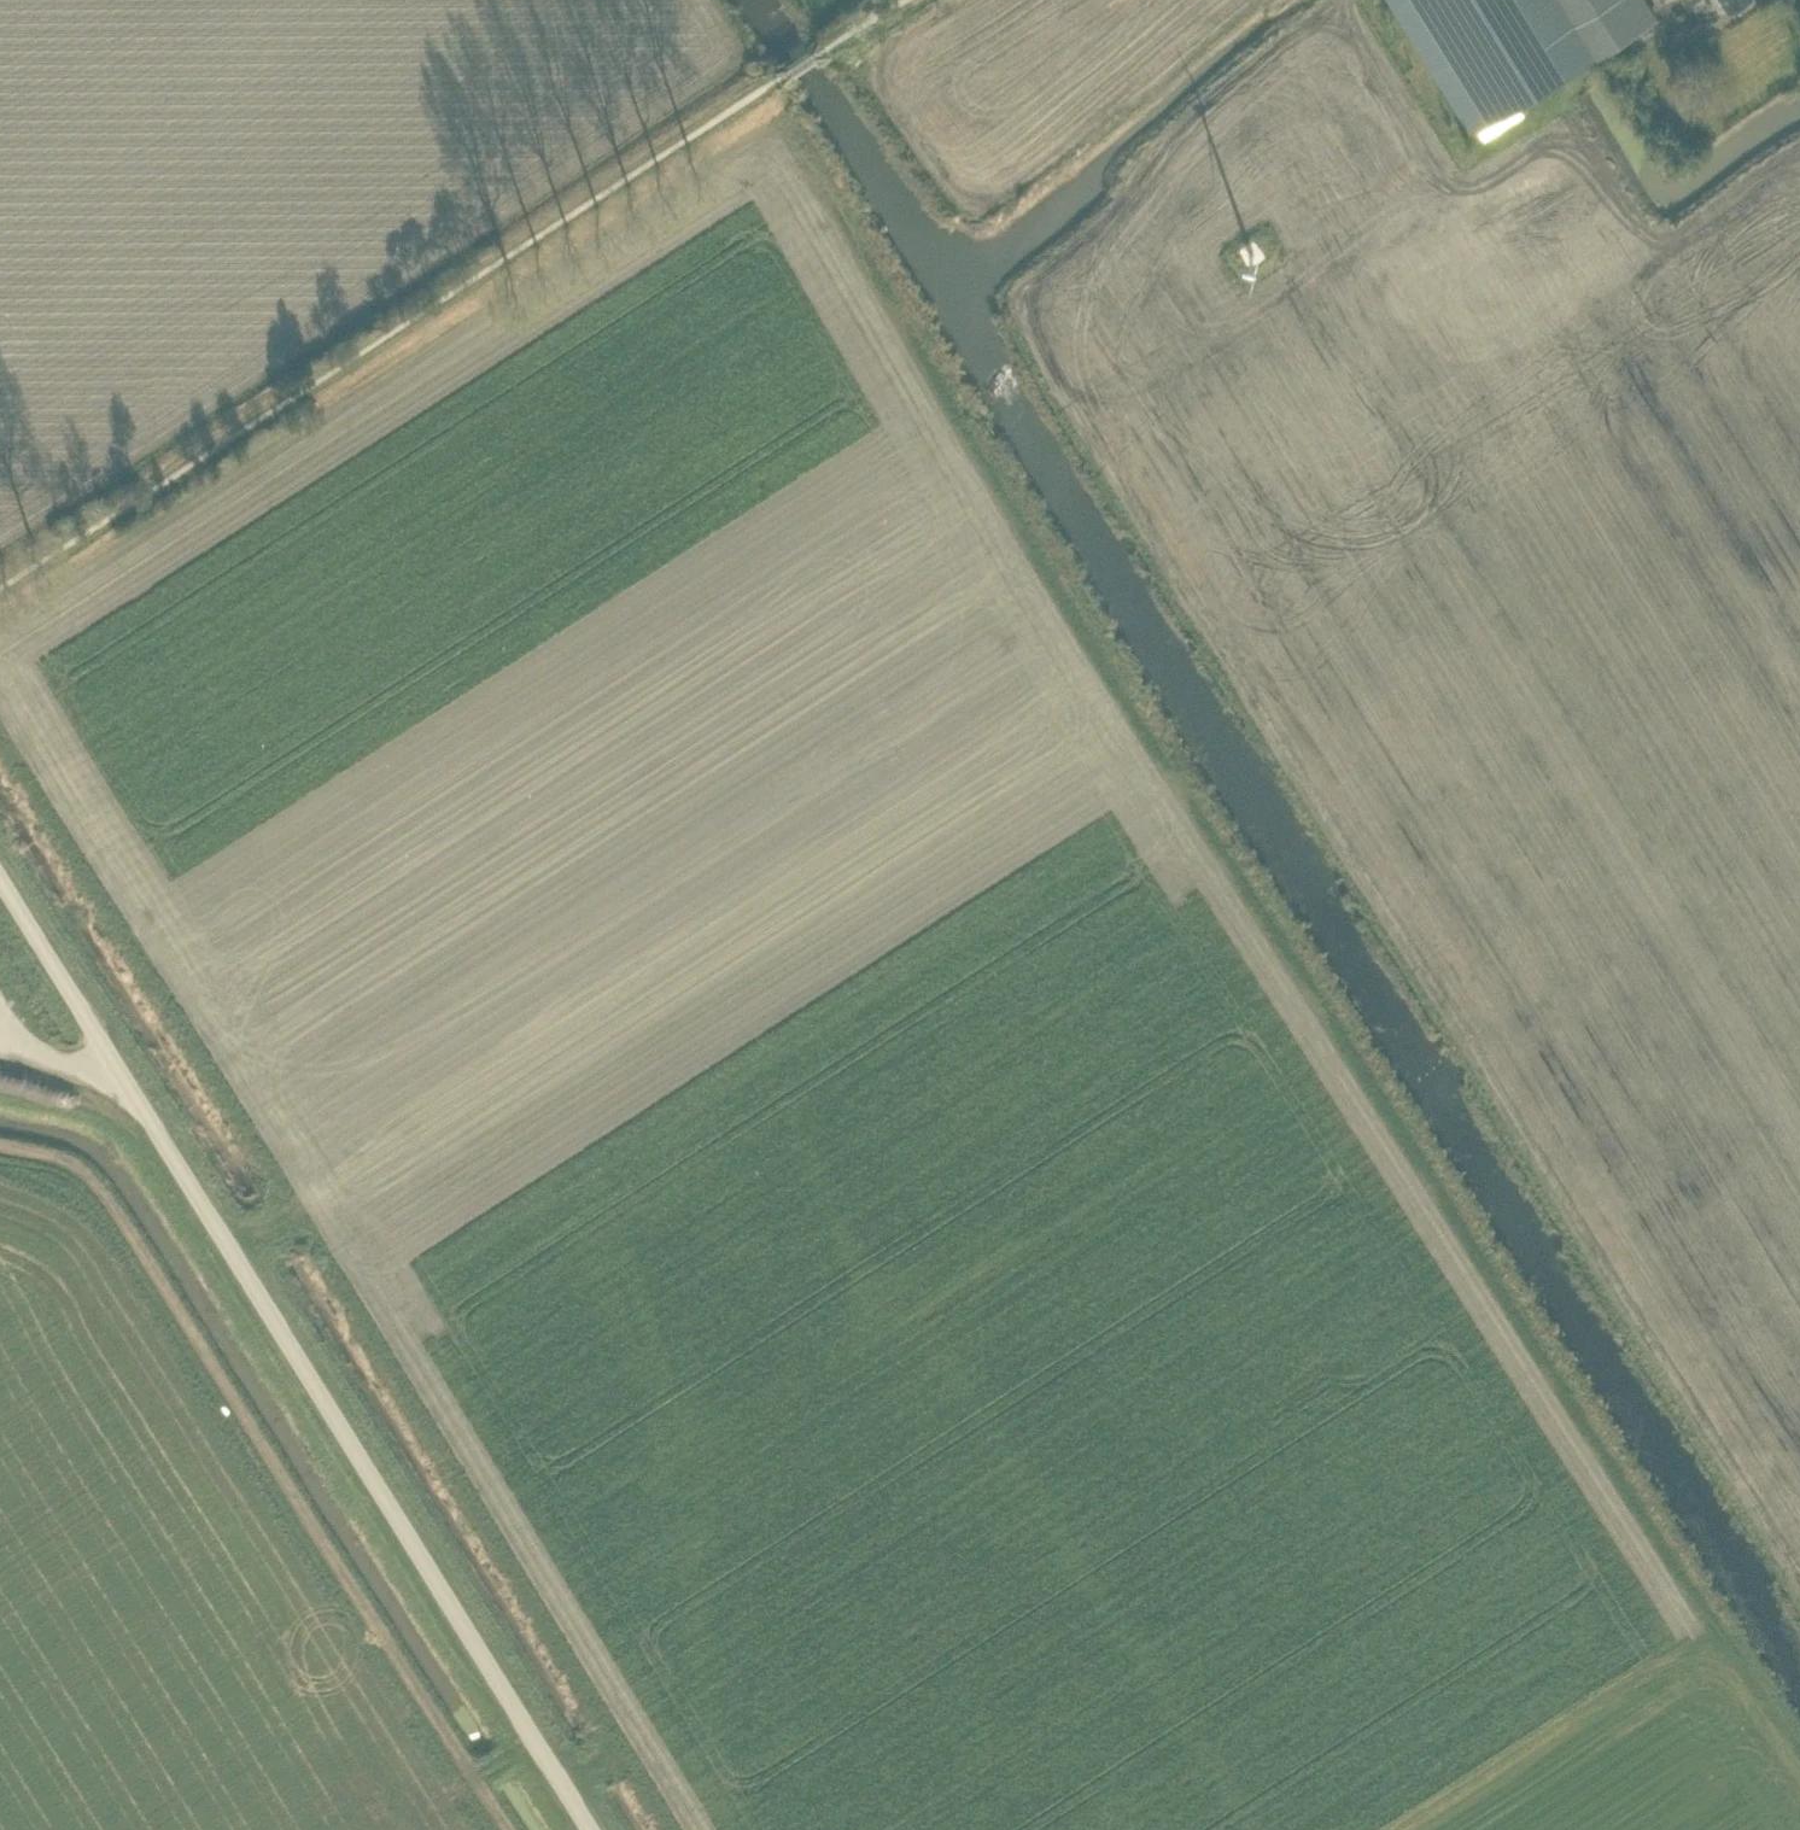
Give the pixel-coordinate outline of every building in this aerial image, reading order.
[(1471,117),(1652,8),(1648,0),(1401,0),(1471,117)] [(1728,9),(1743,0),(1723,0),(1728,9)]
